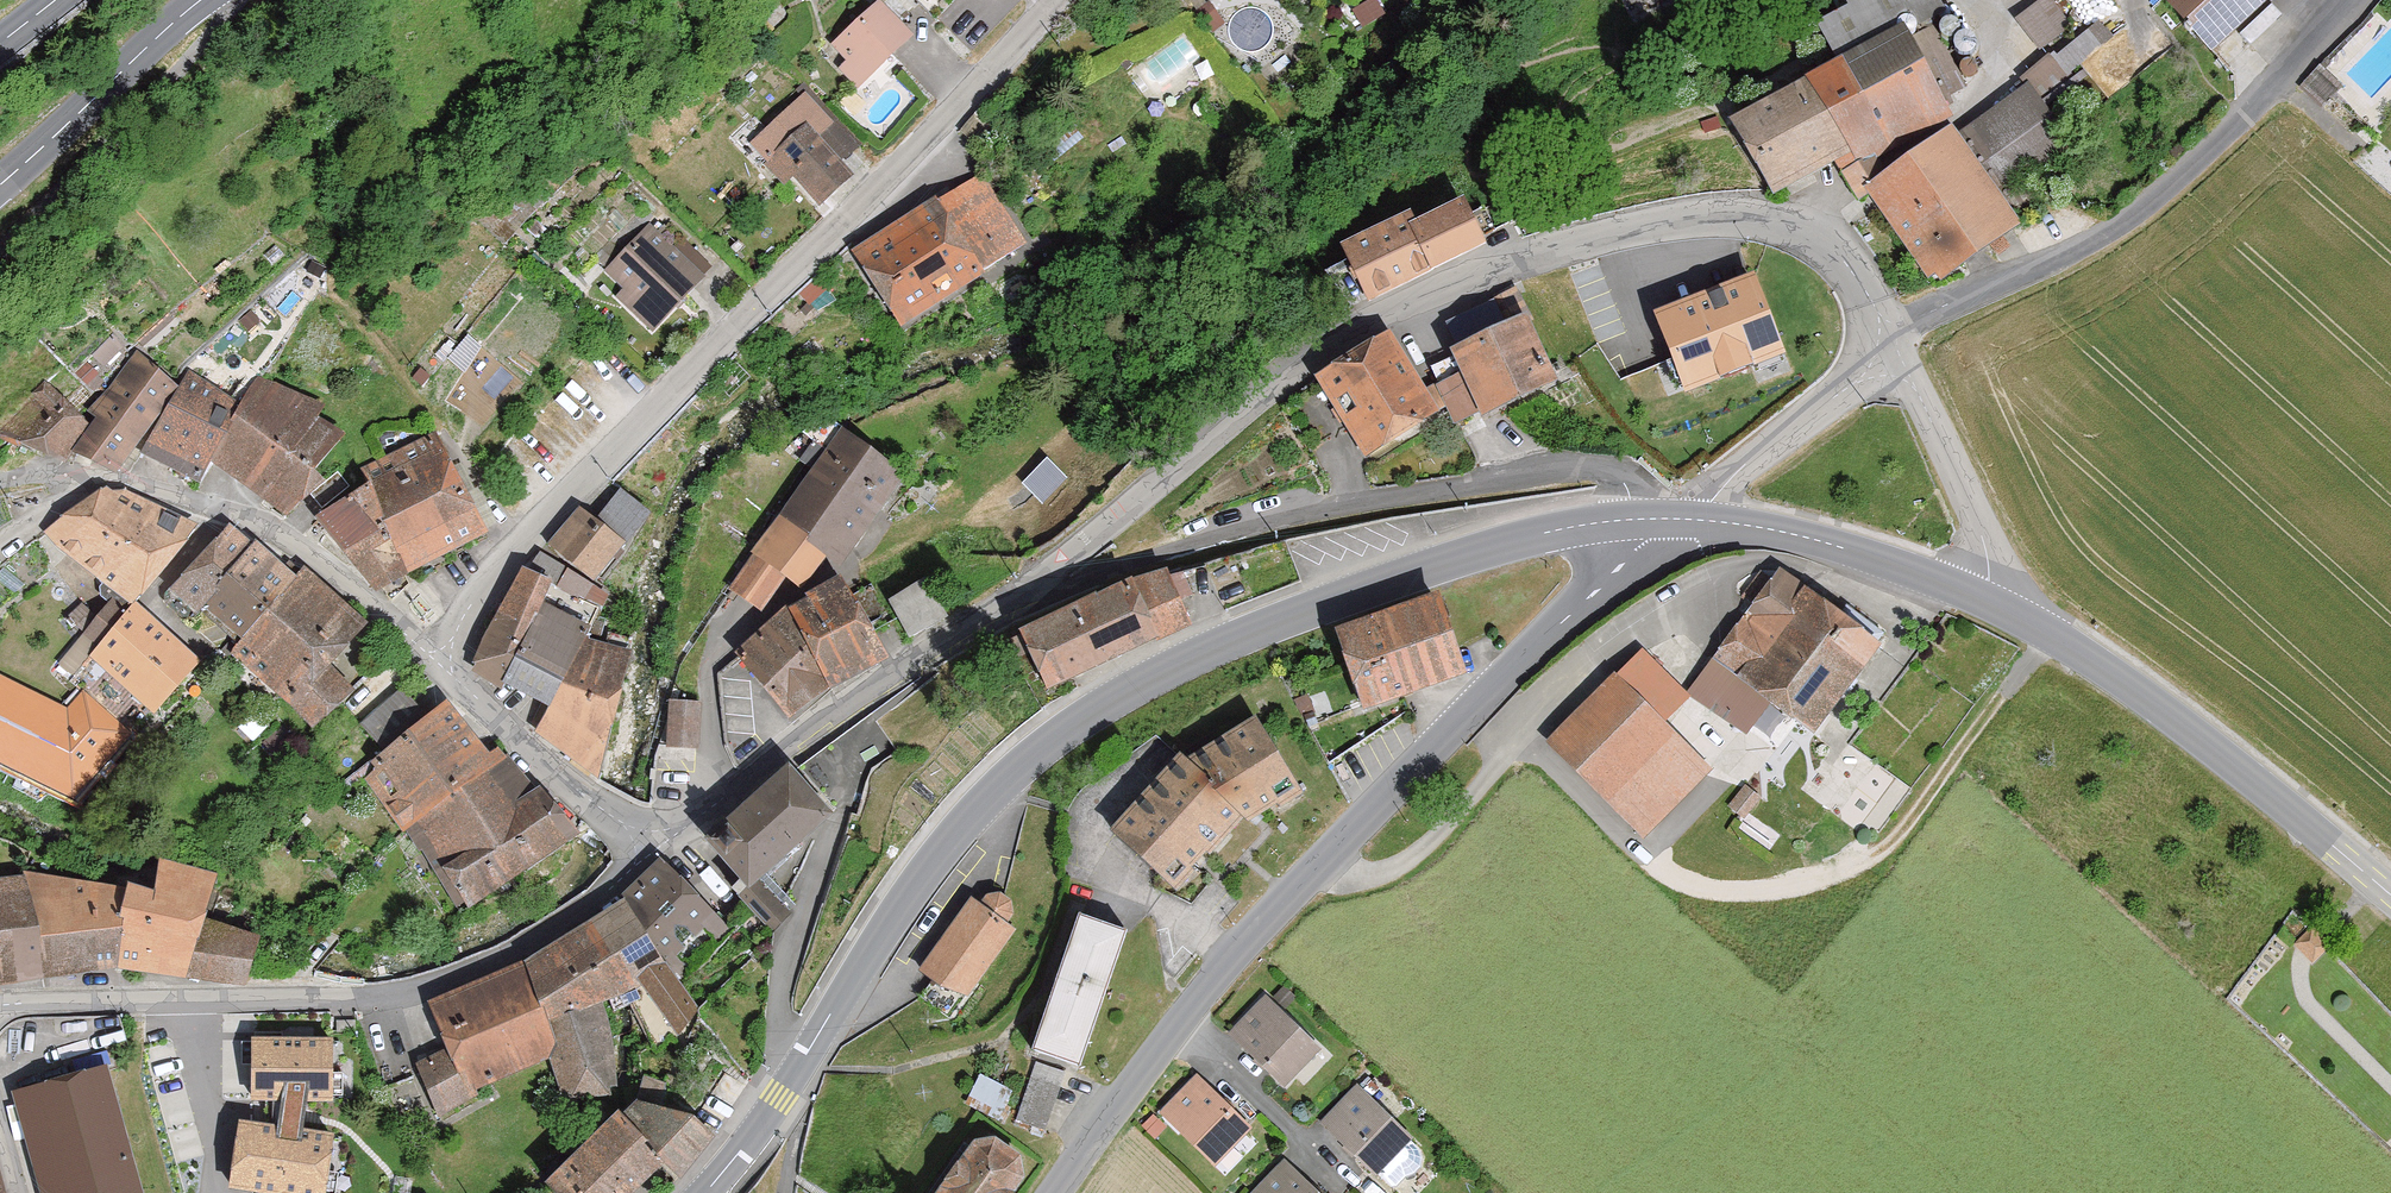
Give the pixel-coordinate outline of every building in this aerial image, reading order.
[(1850,7),(1817,25),(1842,68),(1904,32),(1908,40),(1931,26),(1948,13),(1941,0),(1846,0),(1850,7)] [(2070,25),(2050,0),(2040,0),(2015,20),(2039,50),(2070,25)] [(2211,53),(2267,0),(2161,0),(2211,53)] [(839,68),(857,88),(912,38),(878,1),(832,44),(847,60),(839,68)] [(2026,86),(1957,135),(2005,199),(2074,148),(2053,121),(2084,94),(2068,74),(2114,38),(2098,20),(2058,56),(2052,52),(2021,79),(2026,86)] [(1842,68),(1736,129),(1773,194),(1834,159),(1857,199),(1867,194),(1865,189),(1907,165),(1898,150),(1955,117),(1945,99),(1966,87),(1931,26),(1908,40),(1904,32),(1842,68)] [(2322,111),(2342,91),(2318,67),(2298,87),(2322,111)] [(791,176),(819,207),(853,176),(818,138),(833,124),(804,92),(748,144),(784,183),(791,176)] [(1907,165),(1865,189),(1867,194),(1936,285),(2022,222),(2005,199),(1957,135),(1951,127),(1907,165)] [(935,199),(853,251),(901,327),(983,275),(980,270),(1025,241),(982,174),(937,202),(935,199)] [(1341,247),(1368,301),(1483,243),(1461,200),(1416,223),(1410,212),(1341,247)] [(615,297),(651,332),(712,268),(677,235),(670,242),(650,223),(603,271),(622,289),(615,297)] [(1686,394),(1785,354),(1753,275),(1747,277),(1654,314),(1671,358),(1686,394)] [(1438,385),(1456,422),(1479,411),(1482,416),(1556,380),(1525,315),(1450,351),(1461,374),(1438,385)] [(1317,378),(1366,455),(1437,411),(1389,333),(1317,378)] [(90,427),(71,451),(115,471),(166,407),(176,386),(137,351),(90,414),(96,419),(90,427)] [(176,386),(166,407),(142,453),(200,482),(210,462),(241,402),(183,372),(176,386)] [(241,402),(210,462),(288,517),(326,483),(311,471),(346,433),(318,419),(323,406),(256,375),(241,402)] [(90,427),(45,380),(32,392),(37,396),(2,431),(48,457),(63,460),(71,451),(90,427)] [(731,590),(763,612),(786,577),(793,582),(815,572),(825,557),(839,566),(903,473),(840,430),(729,589),(731,590)] [(362,468),(370,483),(416,570),(487,533),(434,431),(362,468)] [(1049,452),(1026,478),(1052,500),(1075,473),(1049,452)] [(416,570),(370,483),(316,517),(377,592),(416,570)] [(550,545),(593,581),(650,513),(621,489),(595,520),(580,508),(550,545)] [(46,536),(131,604),(140,590),(144,594),(196,525),(146,500),(110,499),(80,508),(46,536)] [(205,608),(242,640),(296,578),(255,542),(251,547),(228,527),(173,589),(200,613),(205,608)] [(529,575),(520,571),(470,668),(502,687),(505,684),(546,705),(534,733),(598,777),(632,658),(583,634),(596,607),(583,601),(590,585),(540,553),(529,575)] [(1022,631),(1048,688),(1189,624),(1167,575),(1163,567),(1022,631)] [(231,652),(317,728),(353,688),(328,666),(365,624),(303,570),(296,578),(242,640),(231,652)] [(1880,646),(1779,570),(1688,691),(1746,734),(1771,702),(1813,734),(1880,646)] [(784,610),(736,653),(739,656),(789,718),(843,682),(887,659),(841,578),(784,610)] [(889,599),(908,637),(948,616),(929,579),(889,599)] [(1363,708),(1465,672),(1437,594),(1336,629),(1363,708)] [(83,690),(127,731),(149,707),(153,711),(200,661),(138,604),(129,615),(113,600),(83,633),(99,648),(70,679),(83,690)] [(1662,723),(1689,697),(1641,651),(1616,676),(1613,673),(1547,740),(1645,836),(1710,770),(1662,723)] [(75,801),(131,735),(127,731),(83,690),(68,709),(0,675),(0,763),(75,801)] [(405,831),(498,761),(439,709),(426,718),(400,688),(365,721),(389,747),(371,761),(377,769),(365,778),(403,832),(405,831)] [(671,746),(698,747),(699,700),(672,699),(671,746)] [(1161,873),(1175,887),(1194,866),(1191,863),(1197,857),(1205,849),(1207,851),(1241,814),(1246,818),(1252,815),(1276,799),(1279,803),(1301,789),(1256,718),(1187,761),(1182,755),(1113,829),(1161,873)] [(468,906),(579,835),(539,787),(533,793),(498,761),(405,831),(419,851),(423,850),(442,881),(449,875),(468,906)] [(797,768),(793,764),(707,843),(742,882),(733,891),(770,932),(790,914),(760,880),(836,811),(797,768)] [(154,891),(107,886),(110,968),(193,979),(205,918),(217,874),(159,859),(154,891)] [(666,865),(622,902),(675,978),(727,925),(666,865)] [(28,874),(8,876),(28,977),(110,968),(107,886),(28,874)] [(28,977),(8,876),(0,877),(0,981),(28,977)] [(919,971),(970,994),(1015,930),(1005,923),(1011,914),(1010,901),(1003,897),(1000,894),(988,894),(980,905),(970,898),(919,971)] [(507,968),(549,1057),(560,1091),(570,1087),(571,1098),(609,1095),(610,1085),(615,1085),(611,1040),(605,1002),(621,996),(625,1005),(634,1001),(659,1050),(679,1031),(698,1009),(675,978),(622,902),(507,968)] [(1081,917),(1035,1047),(1078,1062),(1124,932),(1081,917)] [(205,918),(193,979),(247,983),(256,928),(205,918)] [(507,968),(431,1005),(449,1047),(417,1064),(439,1116),(477,1095),(475,1089),(549,1057),(507,968)] [(1225,1037),(1281,1091),(1320,1050),(1265,997),(1225,1037)] [(252,1043),(251,1105),(280,1107),(277,1133),(239,1125),(229,1192),(327,1192),(335,1139),(304,1134),(307,1108),(334,1108),(333,1044),(252,1043)] [(1045,1128),(1063,1071),(1036,1062),(1017,1119),(1045,1128)] [(42,1192),(143,1192),(107,1064),(13,1091),(42,1192)] [(971,1091),(1006,1108),(1017,1087),(981,1070),(971,1091)] [(1250,1130),(1199,1079),(1160,1118),(1210,1169),(1250,1130)] [(1354,1088),(1319,1124),(1373,1177),(1408,1142),(1354,1088)] [(558,1192),(632,1192),(665,1159),(680,1177),(713,1137),(690,1117),(658,1098),(651,1104),(639,1097),(622,1114),(617,1110),(546,1181),(558,1192)] [(1020,1179),(1019,1154),(992,1136),(971,1140),(934,1192),(1010,1192),(1020,1179)] [(1284,1161),(1253,1192),(1316,1192),(1284,1161)]
